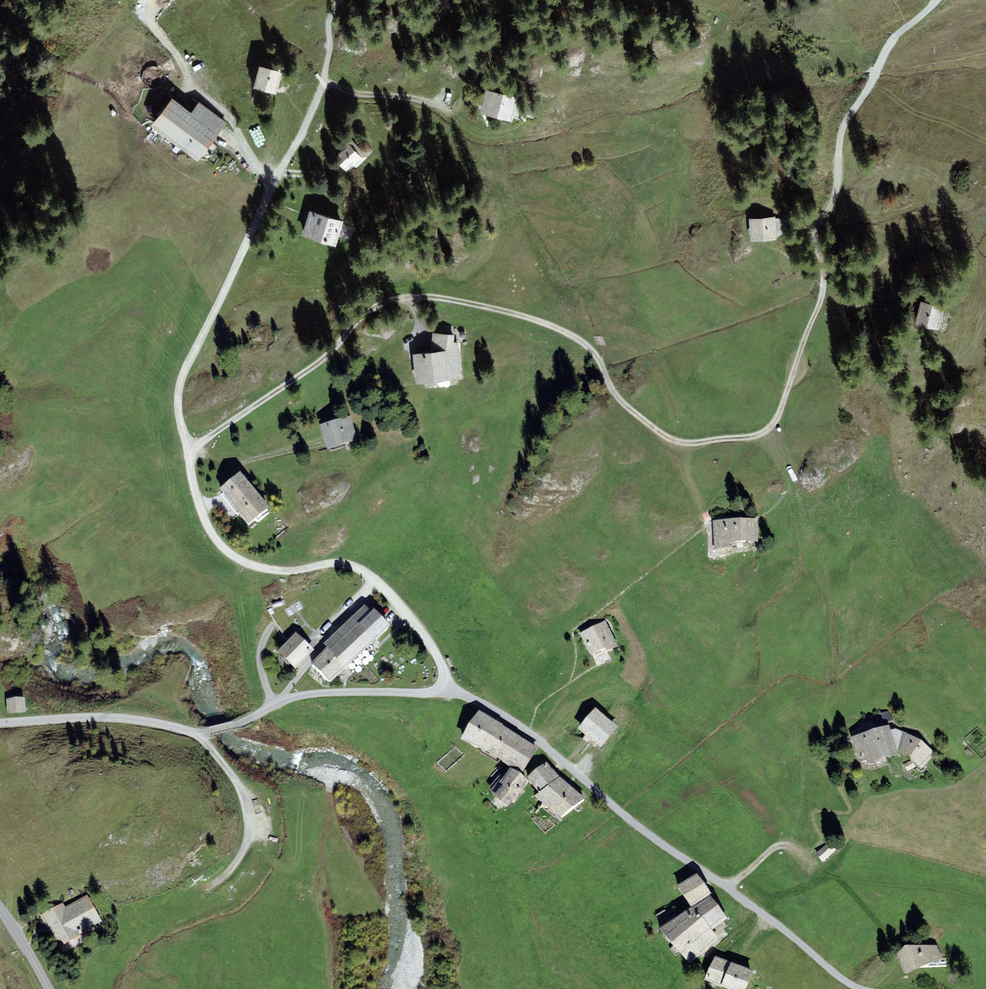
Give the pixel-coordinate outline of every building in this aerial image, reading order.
[(282,73),(260,66),(254,88),(276,94),(282,73)] [(518,98),(485,90),(479,114),(512,122),(518,98)] [(172,98),(151,126),(198,161),(227,123),(199,102),(192,112),(172,98)] [(350,139),(332,158),(346,172),(353,164),(356,168),(372,152),(365,145),(361,149),(350,139)] [(344,221),(310,211),(302,236),(336,246),(344,221)] [(775,217),(749,219),(750,241),(776,240),(776,236),(783,235),(782,218),(776,219),(775,217)] [(945,308),(921,302),(915,324),(939,330),(945,308)] [(430,353),(413,354),(416,385),(454,379),(453,372),(461,372),(458,342),(454,342),(454,335),(433,333),(430,353)] [(351,419),(320,429),(327,453),(358,444),(351,419)] [(271,513),(240,477),(219,494),(249,531),(271,513)] [(757,520),(712,523),(715,553),(731,551),(731,547),(758,545),(757,520)] [(330,688),(391,630),(374,613),(371,615),(364,607),(324,646),(328,651),(311,668),(330,688)] [(605,624),(580,637),(591,660),(605,653),(607,656),(619,650),(605,624)] [(295,674),(314,653),(295,636),(276,656),(295,674)] [(25,700),(6,701),(7,716),(26,714),(25,700)] [(618,726),(595,707),(578,728),(601,747),(618,726)] [(478,710),(462,737),(486,751),(502,723),(478,710)] [(486,751),(503,759),(521,736),(502,723),(486,751)] [(889,724),(851,736),(857,754),(864,751),(868,763),(898,754),(897,750),(891,729),(889,724)] [(895,728),(891,729),(897,750),(898,750),(911,755),(923,768),(936,753),(921,739),(895,728)] [(539,747),(521,736),(503,759),(502,761),(523,771),(539,747)] [(535,795),(562,817),(586,798),(559,775),(546,761),(528,776),(539,791),(535,795)] [(510,766),(504,776),(522,790),(529,780),(520,771),(510,766)] [(508,805),(522,790),(504,776),(501,774),(491,786),(493,788),(490,790),(508,805)] [(829,842),(816,853),(823,861),(836,850),(829,842)] [(689,963),(718,938),(712,929),(727,917),(709,894),(712,892),(697,873),(677,885),(691,905),(662,928),(689,963)] [(63,902),(40,915),(58,947),(83,934),(82,932),(102,921),(87,894),(65,906),(63,902)] [(937,945),(905,944),(897,953),(906,972),(942,958),(937,945)] [(706,982),(725,988),(734,962),(715,955),(706,982)] [(727,988),(746,988),(753,969),(734,962),(725,988),(727,988)]
